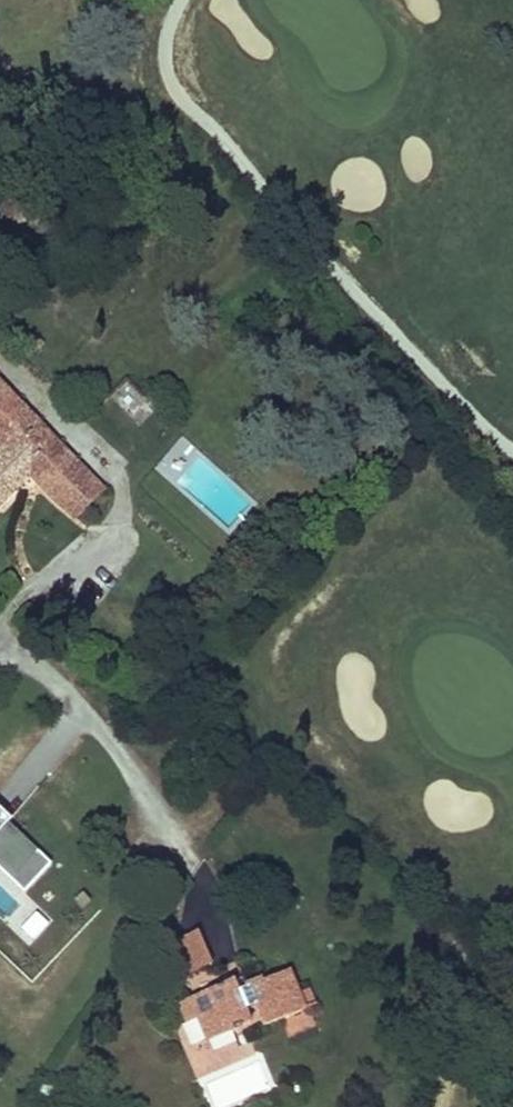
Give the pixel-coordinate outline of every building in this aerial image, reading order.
[(123,382),(107,399),(138,427),(160,403),(145,389),(138,396),(123,382)] [(0,399),(0,457),(12,470),(0,481),(0,533),(39,495),(64,521),(91,494),(0,399)] [(113,517),(91,494),(64,521),(86,543),(113,517)] [(54,867),(0,816),(0,919),(29,946),(52,923),(25,897),(54,867)] [(198,935),(169,946),(183,983),(212,971),(198,935)] [(253,996),(198,1014),(204,1034),(214,1031),(221,1053),(266,1038),(262,1026),(274,1023),(279,1040),(319,1027),(306,990),(278,999),(277,996),(255,1003),(253,996)]
